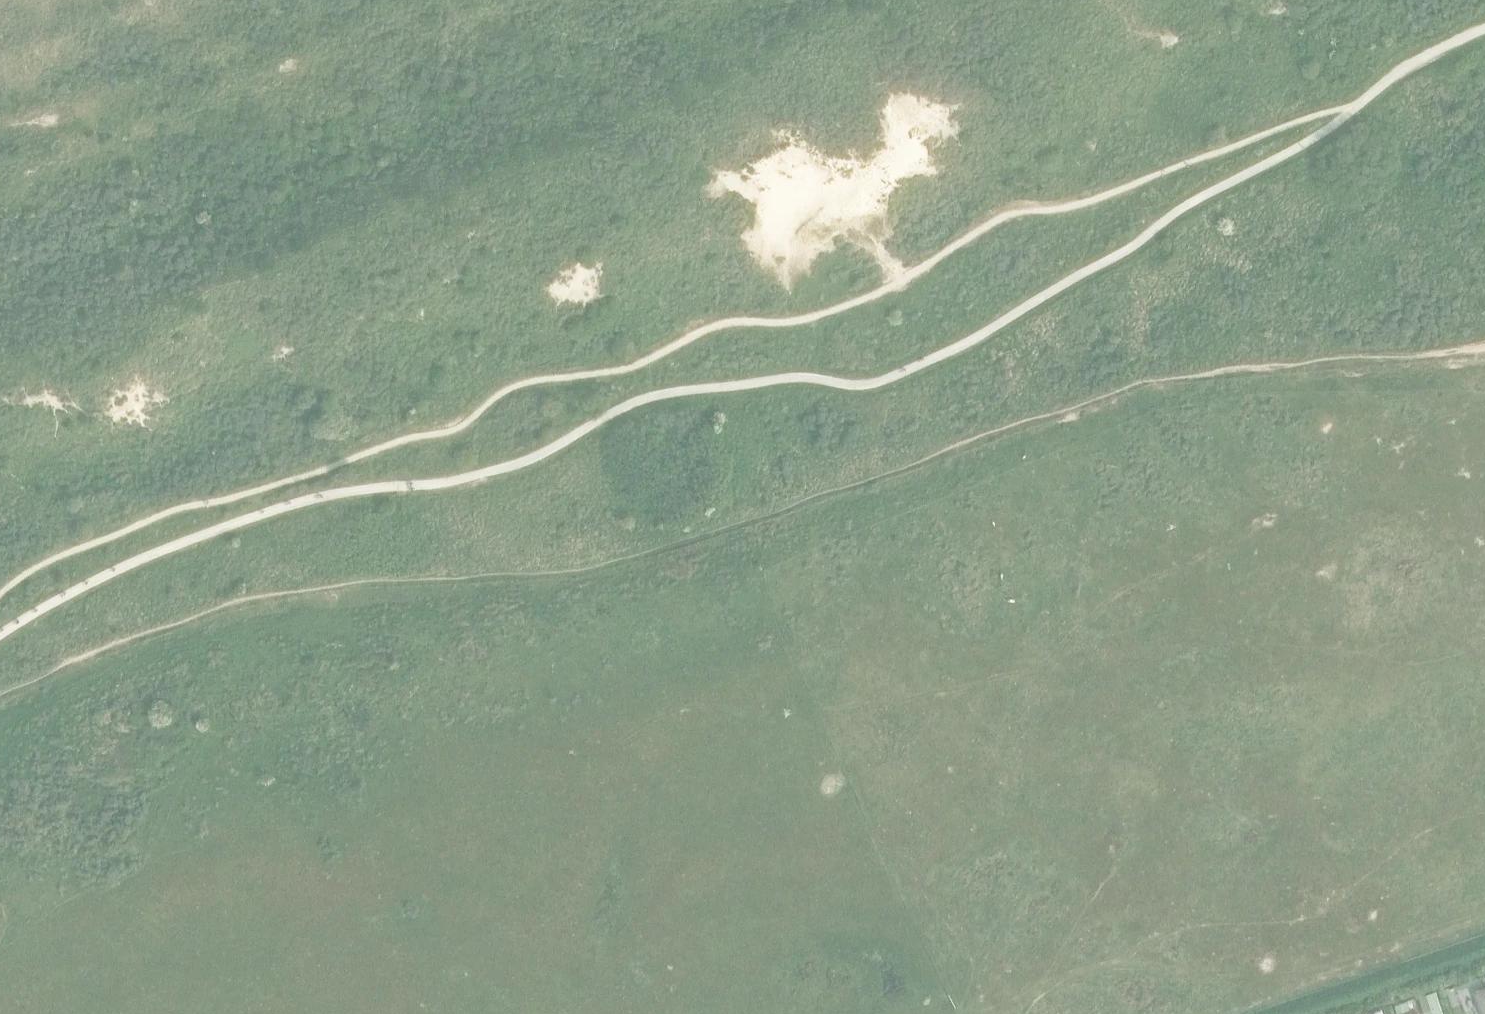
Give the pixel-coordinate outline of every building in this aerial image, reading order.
[(1473,990),(1482,1013),(1484,1013),(1484,986),(1473,990)] [(1434,989),(1418,995),(1424,1013),(1442,1013),(1434,989)]
